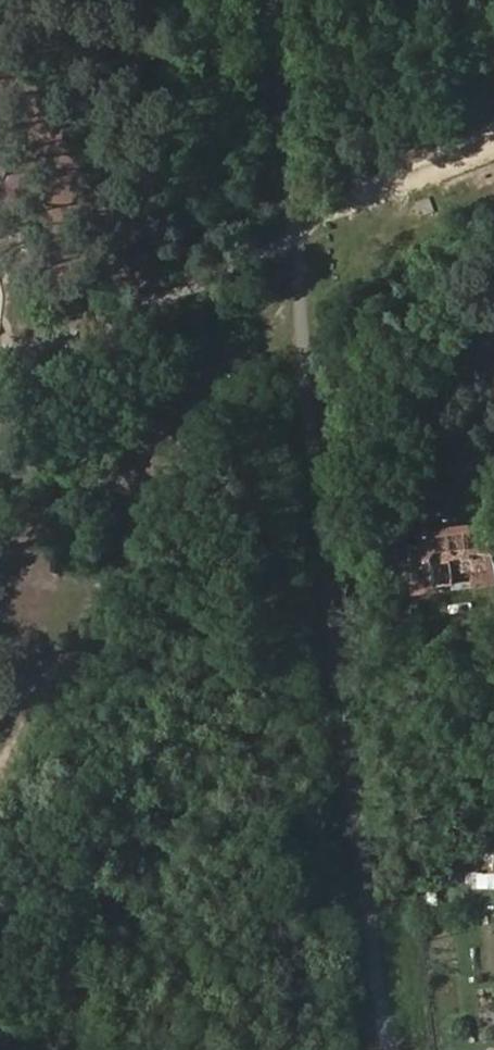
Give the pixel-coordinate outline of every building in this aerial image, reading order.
[(407,536),(413,589),(493,579),(486,525),(407,536)]
